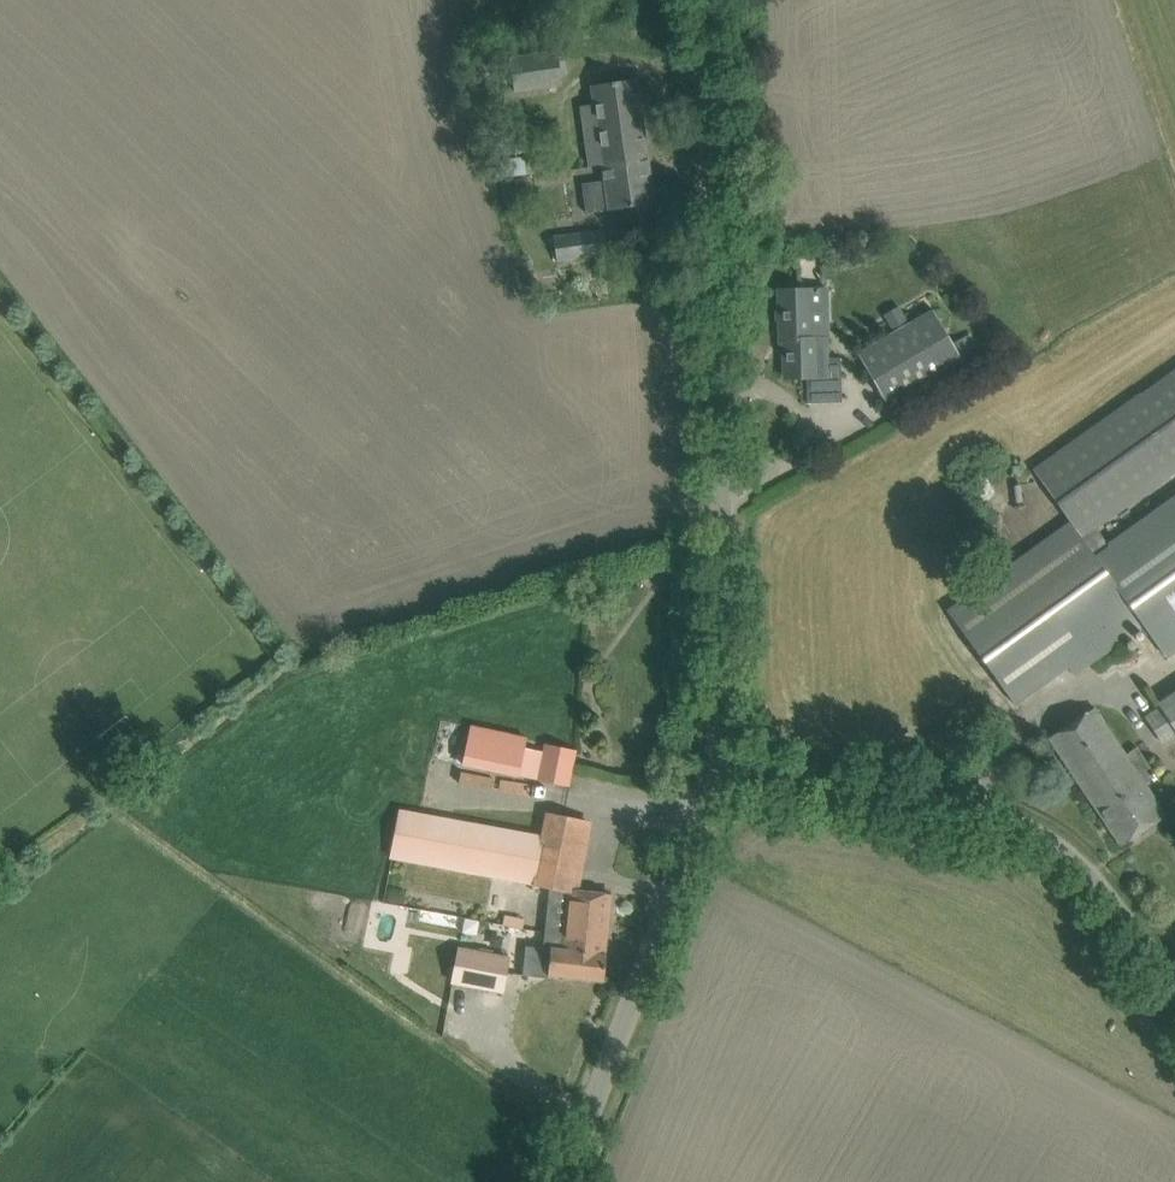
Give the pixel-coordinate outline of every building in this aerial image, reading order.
[(562,85),(557,51),(510,58),(514,91),(562,85)] [(648,159),(646,141),(637,79),(591,86),(597,126),(585,128),(590,166),(603,164),(603,165),(648,159)] [(586,213),(631,207),(655,204),(648,159),(603,165),(605,180),(582,184),(586,213)] [(557,261),(605,254),(602,230),(554,237),(557,261)] [(825,358),(824,338),(830,338),(829,288),(810,289),(780,290),(781,340),(785,340),(785,362),(797,361),(797,377),(807,376),(807,402),(842,401),(841,358),(825,358)] [(933,310),(911,324),(900,305),(884,314),(895,333),(858,355),(888,405),(963,360),(933,310)] [(1096,528),(1174,471),(1174,370),(1035,469),(1075,528),(1082,538),(1096,528)] [(1174,601),(1174,500),(1110,547),(1096,528),(1082,538),(1075,528),(949,614),(1015,705),(1067,667),(1073,674),(1092,661),(1174,601)] [(673,578),(672,571),(666,567),(659,569),(656,574),(656,581),(660,584),(669,583),(673,578)] [(1158,700),(1161,705),(1145,716),(1164,742),(1174,735),(1174,689),(1158,700)] [(1121,846),(1141,832),(1167,816),(1145,784),(1157,777),(1137,748),(1126,755),(1095,708),(1069,725),(1049,738),(1121,846)] [(545,743),(544,751),(526,748),(527,737),(471,725),(463,765),(523,776),(523,775),(538,778),(538,779),(569,785),(577,749),(545,743)] [(587,821),(564,816),(548,813),(543,836),(400,811),(391,859),(569,890),(564,933),(564,934),(569,934),(570,935),(570,937),(607,942),(612,894),(578,890),(583,868),(578,867),(587,821)] [(564,934),(564,933),(545,931),(543,947),(551,948),(548,975),(604,980),(607,954),(606,954),(607,942),(570,937),(570,935),(569,934),(564,934)] [(511,957),(458,946),(451,983),(503,994),(511,957)]
